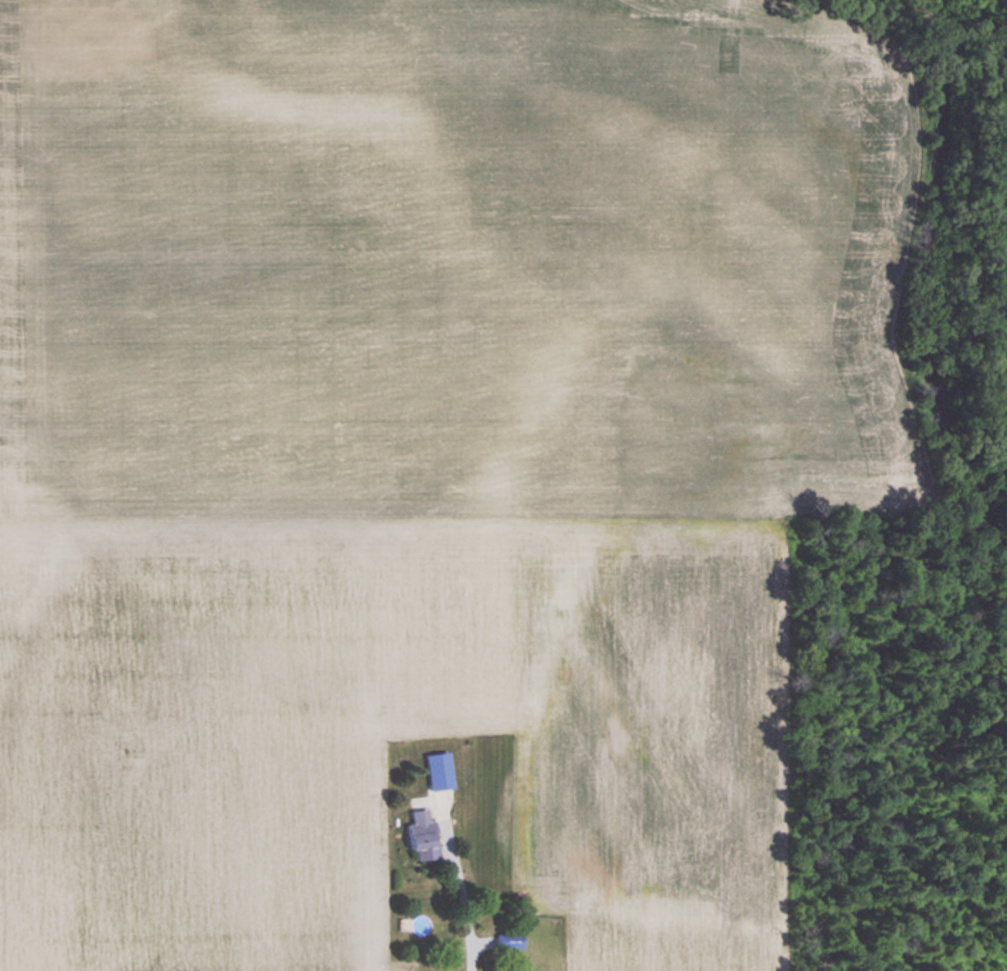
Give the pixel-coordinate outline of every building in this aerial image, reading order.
[(425,755),(430,790),(453,787),(448,751),(425,755)] [(439,857),(434,818),(429,819),(428,808),(411,810),(412,822),(407,823),(412,861),(439,857)] [(520,936),(497,936),(497,948),(520,948),(520,936)]
